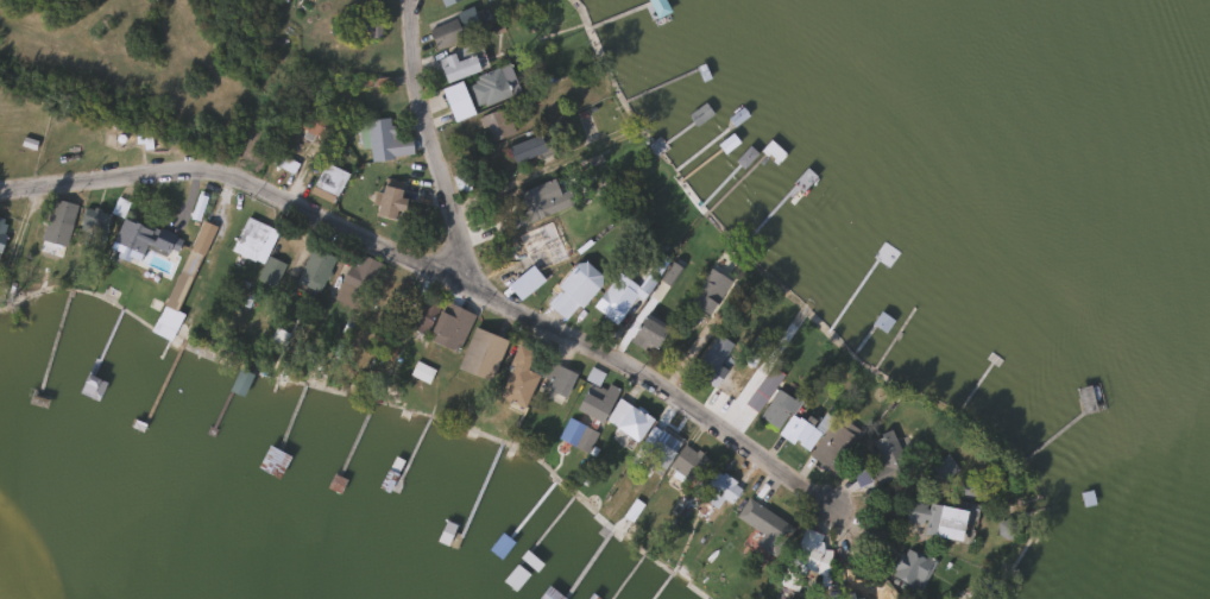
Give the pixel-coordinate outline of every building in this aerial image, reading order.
[(651,15),(648,0),(661,0),(664,13),(651,15)] [(480,32),(434,48),(426,24),(472,8),(480,32)] [(379,38),(353,38),(353,13),(379,13),(379,38)] [(442,80),(436,55),(479,45),(485,70),(442,80)] [(510,94),(475,109),(464,83),(498,68),(510,94)] [(513,133),(489,141),(480,115),(505,107),(513,133)] [(294,125),(302,108),(336,125),(328,141),(294,125)] [(390,119),(390,159),(361,159),(361,119),(390,119)] [(513,164),(506,149),(538,133),(546,149),(513,164)] [(311,187),(322,162),(347,172),(336,197),(311,187)] [(560,198),(541,206),(544,215),(524,223),(513,194),(553,179),(560,198)] [(372,213),(380,183),(404,190),(396,220),(372,213)] [(76,204),(56,271),(32,264),(52,197),(76,204)] [(253,260),(231,251),(245,216),(269,227),(253,260)] [(140,256),(111,244),(121,217),(150,229),(140,256)] [(517,233),(560,217),(574,256),(531,271),(517,233)] [(8,221),(0,250),(0,219),(8,221)] [(316,291),(295,280),(310,246),(333,257),(316,291)] [(378,261),(359,310),(334,301),(353,252),(378,261)] [(544,296),(587,263),(604,284),(560,317),(544,296)] [(707,315),(688,302),(710,269),(729,282),(707,315)] [(592,309),(617,275),(637,290),(613,323),(592,309)] [(427,339),(443,302),(472,315),(455,352),(427,339)] [(168,340),(150,330),(157,316),(175,326),(168,340)] [(666,329),(653,353),(629,339),(642,316),(666,329)] [(506,341),(489,382),(456,367),(473,327),(506,341)] [(679,387),(716,334),(732,345),(718,365),(726,370),(702,404),(679,387)] [(534,351),(528,365),(538,370),(524,406),(497,396),(517,345),(534,351)] [(563,398),(542,387),(554,364),(575,374),(563,398)] [(241,395),(231,391),(238,370),(250,374),(241,395)] [(600,377),(594,386),(587,380),(593,371),(600,377)] [(574,409),(587,386),(601,393),(606,384),(618,389),(600,422),(574,409)] [(1082,412),(1078,389),(1089,386),(1092,410),(1082,412)] [(776,429),(758,416),(776,389),(794,401),(776,429)] [(628,404),(615,428),(604,422),(618,398),(628,404)] [(779,434),(793,414),(819,433),(803,453),(779,434)] [(808,454),(838,417),(863,436),(832,474),(808,454)] [(636,449),(653,424),(679,443),(662,467),(636,449)] [(872,474),(882,469),(874,448),(887,443),(900,475),(876,485),(872,474)] [(695,496),(701,485),(669,467),(682,444),(713,462),(711,467),(742,485),(730,504),(720,498),(716,506),(695,496)] [(934,485),(925,467),(947,454),(957,472),(934,485)] [(777,546),(735,517),(748,497),(790,525),(777,546)] [(903,522),(907,500),(966,509),(962,541),(922,535),(925,524),(903,522)] [(777,581),(806,528),(826,538),(799,592),(777,581)] [(921,589),(890,578),(902,548),(932,560),(921,589)] [(881,585),(880,598),(856,598),(856,584),(881,585)]
